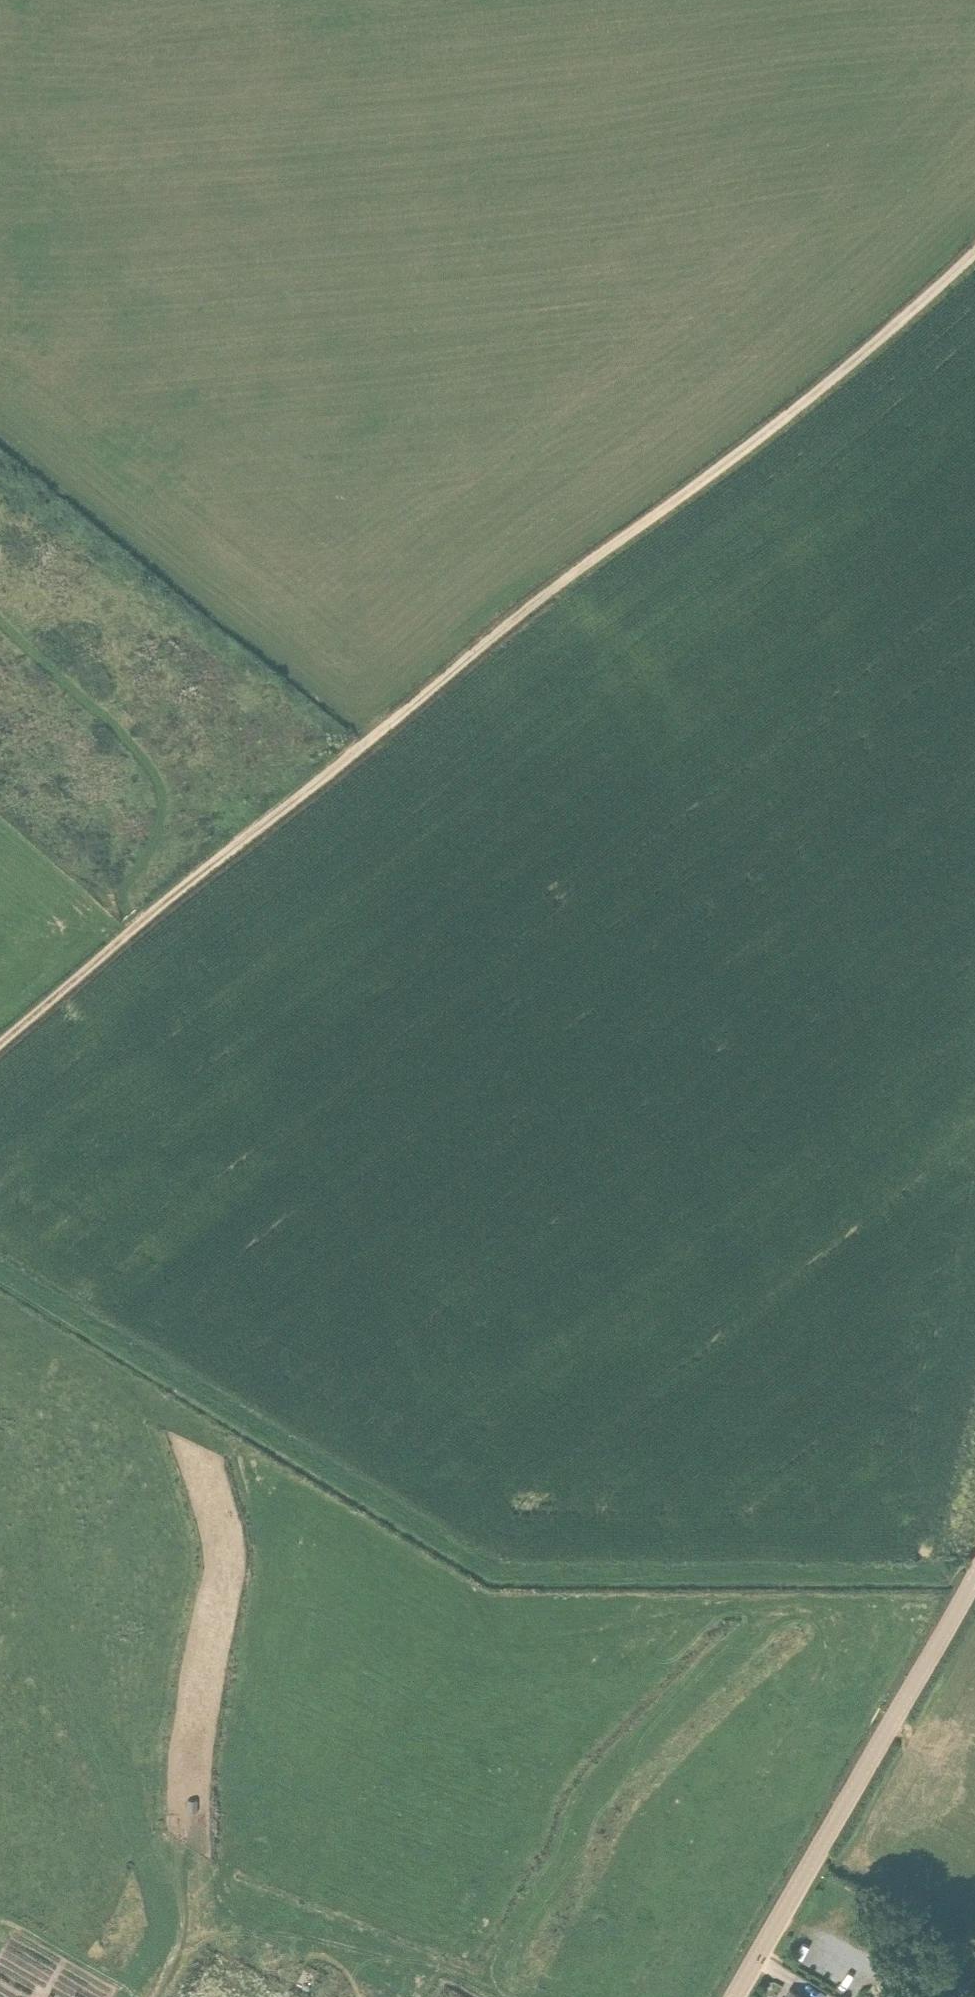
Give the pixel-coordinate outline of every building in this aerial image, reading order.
[(790,1989),(785,1996),(804,1996),(790,1989)]
